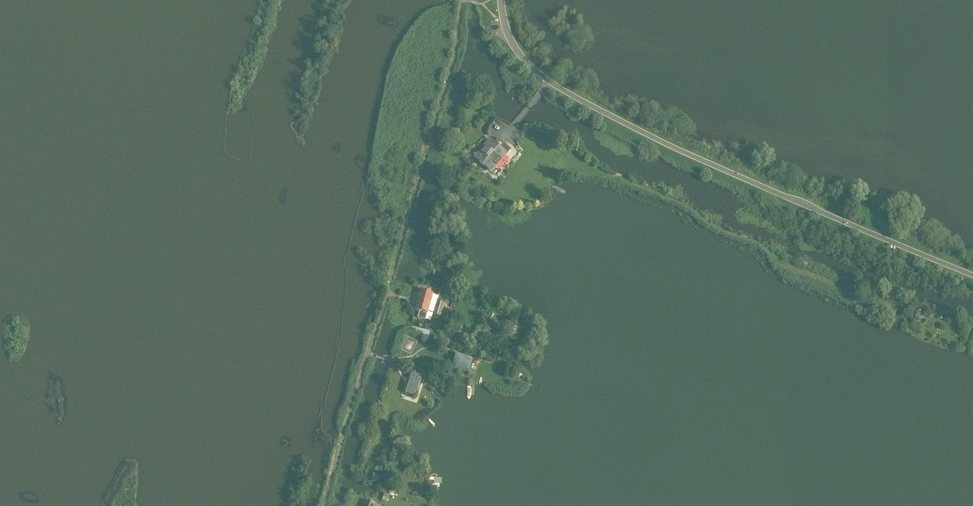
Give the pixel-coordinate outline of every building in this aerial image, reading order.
[(511,150),(498,139),(494,144),(490,141),(475,158),(490,171),(494,166),(496,168),(511,150)] [(438,296),(447,299),(451,287),(442,284),(438,296)] [(425,320),(433,295),(421,291),(415,311),(419,312),(417,318),(425,320)] [(441,317),(445,304),(436,301),(432,314),(441,317)] [(467,374),(472,361),(457,356),(453,370),(467,374)] [(415,398),(421,378),(411,374),(405,394),(415,398)]
